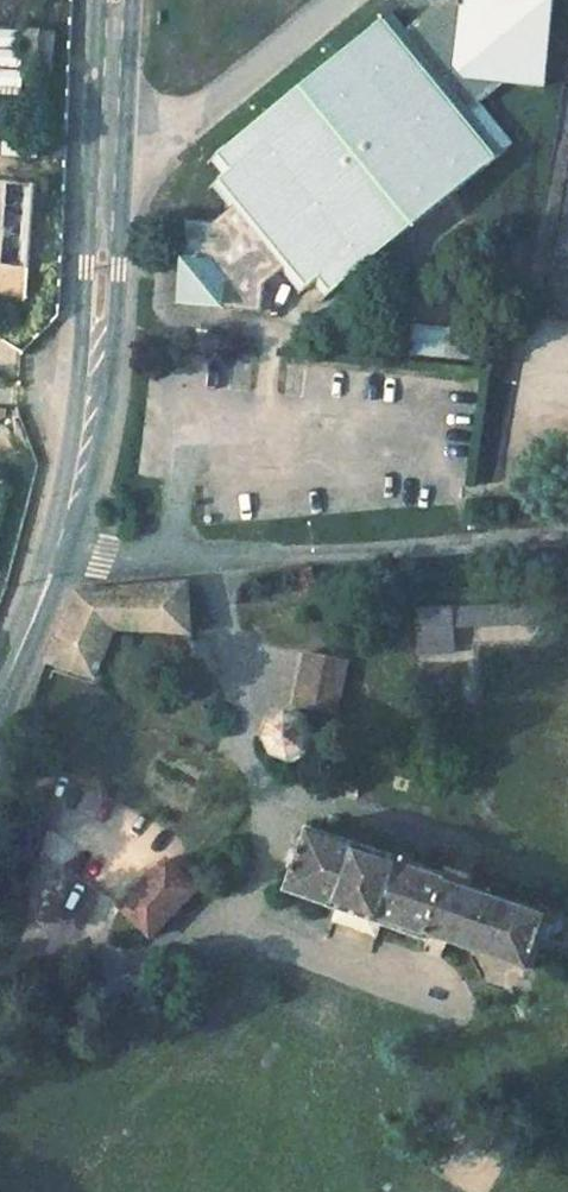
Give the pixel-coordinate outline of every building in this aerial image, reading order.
[(200,269),(240,312),(276,313),(277,286),(298,267),(318,288),(336,273),(353,291),(512,144),(475,105),(508,73),(549,76),(552,0),(456,0),(435,20),(418,19),(406,30),(390,12),(231,159),(247,177),(230,194),(250,215),(229,234),(202,233),(200,269)] [(418,19),(435,20),(456,0),(438,0),(418,19)] [(50,37),(22,36),(21,79),(47,81),(50,37)] [(4,178),(1,233),(0,233),(0,267),(26,268),(31,179),(4,178)] [(240,312),(200,269),(173,284),(240,312)] [(416,324),(413,354),(466,360),(469,330),(416,324)] [(190,629),(188,584),(78,594),(45,664),(91,680),(116,628),(190,629)] [(554,619),(553,601),(409,612),(408,649),(443,649),(444,628),(554,619)] [(335,716),(349,661),(309,652),(296,705),(335,716)] [(41,717),(45,709),(35,704),(32,715),(41,717)] [(312,756),(319,735),(312,720),(289,713),(273,721),(267,739),(273,757),(292,763),(312,756)] [(534,967),(553,913),(473,885),(477,877),(453,868),(451,876),(439,872),(309,827),(287,889),(430,939),(432,933),(534,967)] [(150,935),(194,886),(162,858),(118,908),(150,935)]
